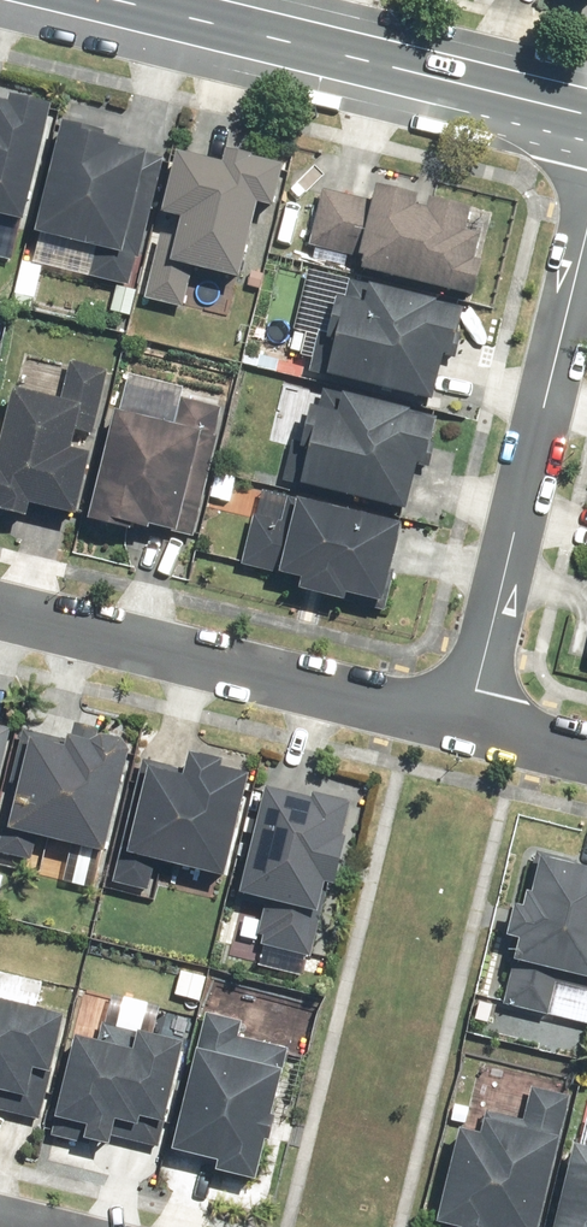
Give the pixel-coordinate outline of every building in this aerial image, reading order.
[(29,223),(57,105),(16,95),(14,102),(0,99),(0,216),(29,223)] [(67,122),(41,234),(99,248),(92,278),(134,288),(140,259),(144,260),(168,155),(127,145),(129,137),(67,122)] [(229,162),(182,151),(147,300),(187,309),(197,268),(245,280),(263,204),(280,208),(290,165),(232,151),(229,162)] [(367,258),(365,270),(481,295),(488,261),(482,260),(488,234),(473,231),(479,206),(436,196),(433,208),(422,205),(425,194),(382,184),(378,201),(325,189),(313,246),(367,258)] [(323,331),(313,373),(437,401),(448,355),(459,358),(471,306),(346,277),(333,333),(323,331)] [(34,516),(37,505),(82,516),(97,454),(78,450),(83,432),(96,435),(112,370),(73,361),(64,399),(19,388),(1,462),(0,462),(0,508),(34,516)] [(295,440),(286,481),(412,510),(423,465),(432,467),(444,415),(348,393),(346,401),(325,396),(323,407),(313,405),(304,443),(295,440)] [(178,424),(122,410),(95,520),(124,527),(125,523),(156,530),(156,527),(195,537),(227,408),(185,397),(178,424)] [(258,514),(246,565),(307,580),(305,590),(351,602),(353,595),(387,603),(407,524),(291,495),(285,521),(258,514)] [(0,835),(0,851),(102,876),(136,738),(103,730),(104,725),(79,719),(76,732),(72,732),(70,739),(26,728),(0,835)] [(0,783),(14,727),(0,723),(0,783)] [(189,766),(147,756),(117,882),(152,891),(159,858),(229,874),(254,770),(225,764),(227,756),(194,748),(189,766)] [(315,795),(271,785),(246,890),(268,895),(257,942),(315,956),(332,882),(341,884),(352,835),(347,833),(355,798),(316,789),(315,795)] [(540,851),(527,903),(519,901),(511,932),(524,935),(508,1004),(550,1014),(562,968),(586,974),(586,863),(540,851)] [(0,993),(0,1110),(44,1120),(70,1009),(0,993)] [(245,1021),(209,1012),(174,1147),(220,1158),(219,1165),(258,1175),(290,1049),(241,1037),(245,1021)] [(102,1037),(82,1032),(61,1115),(90,1123),(87,1135),(115,1142),(121,1117),(143,1123),(146,1115),(167,1120),(188,1039),(143,1027),(142,1032),(105,1022),(102,1037)] [(573,1095),(533,1086),(526,1116),(489,1108),(485,1127),(464,1123),(442,1220),(465,1226),(543,1226),(573,1095)] [(578,1141),(559,1226),(586,1226),(586,1143),(578,1141)]
